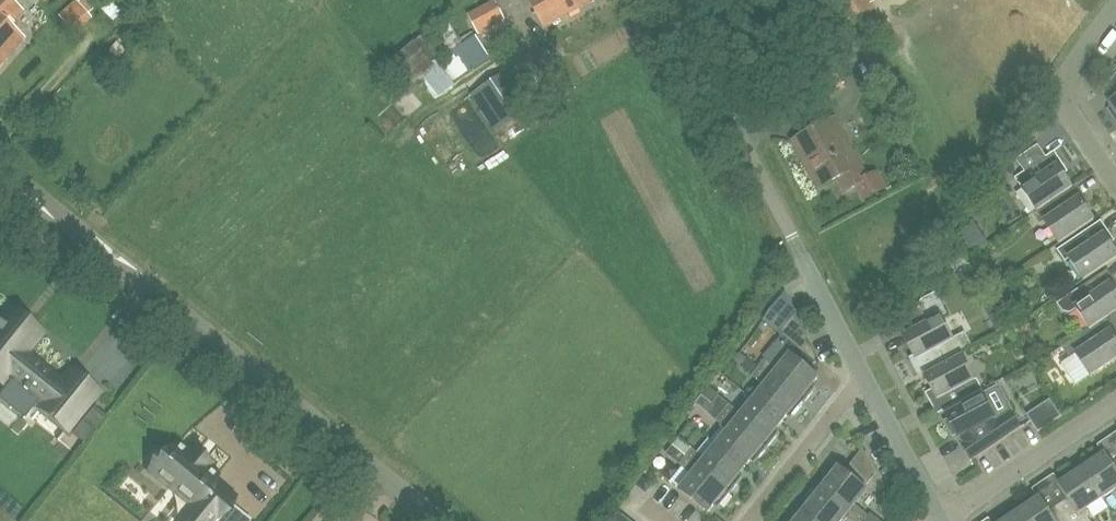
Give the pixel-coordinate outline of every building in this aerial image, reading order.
[(8,25),(20,10),(9,0),(0,0),(0,62),(22,38),(8,25)] [(77,0),(75,0),(58,14),(74,32),(91,16),(77,0)] [(595,1),(594,0),(529,0),(545,28),(595,1)] [(866,0),(833,0),(846,22),(871,8),(866,0)] [(479,36),(506,21),(495,1),(468,16),(479,36)] [(460,81),(493,60),(477,35),(444,57),(450,65),(451,67),(460,81)] [(433,71),(412,46),(392,62),(413,88),(433,71)] [(460,81),(450,65),(443,69),(455,83),(460,81)] [(524,110),(502,75),(472,95),(494,129),(524,110)] [(844,192),(865,181),(832,120),(792,141),(817,189),(837,178),(844,192)] [(492,131),(471,139),(475,150),(496,143),(492,131)] [(1072,187),(1060,170),(1064,167),(1054,151),(1015,178),(1037,211),(1072,187)] [(1059,244),(1094,220),(1082,202),(1087,199),(1076,184),(1072,187),(1037,211),(1033,213),(1040,224),(1044,221),(1059,244)] [(1115,258),(1115,253),(1107,239),(1111,236),(1101,220),(1057,250),(1065,262),(1069,259),(1084,280),(1115,258)] [(973,253),(987,243),(982,235),(969,244),(973,253)] [(1077,290),(1058,303),(1063,311),(1071,313),(1077,309),(1090,328),(1090,329),(1108,317),(1115,312),(1115,292),(1113,288),(1115,286),(1115,282),(1107,269),(1077,290)] [(796,314),(795,314),(785,292),(775,305),(792,318),(779,333),(781,335),(763,357),(765,359),(759,367),(804,404),(816,388),(812,385),(818,377),(792,357),(808,337),(796,314)] [(953,340),(941,316),(947,313),(936,293),(922,300),(933,320),(903,336),(914,355),(909,357),(918,375),(973,345),(966,333),(953,340)] [(61,382),(25,353),(40,334),(9,309),(0,321),(0,380),(2,381),(8,374),(24,387),(22,389),(26,392),(27,390),(44,403),(40,408),(67,430),(68,429),(97,393),(70,371),(61,382)] [(1115,359),(1115,339),(1113,335),(1115,333),(1115,329),(1108,317),(1090,329),(1090,328),(1077,337),(1085,348),(1075,354),(1091,376),(1115,359)] [(997,332),(1011,325),(1007,318),(993,325),(997,332)] [(939,414),(981,391),(962,356),(925,376),(935,395),(930,397),(939,414)] [(748,359),(742,367),(752,376),(759,367),(748,359)] [(791,419),(804,404),(759,367),(752,376),(765,386),(753,400),(781,423),(787,416),(791,419)] [(962,445),(972,460),(1020,428),(1010,412),(996,422),(994,420),(996,419),(983,395),(946,415),(948,419),(944,421),(953,437),(956,435),(959,439),(960,438),(963,443),(962,445)] [(781,423),(753,400),(742,414),(719,396),(712,404),(714,406),(767,448),(780,433),(776,430),(781,423)] [(1031,421),(1038,432),(1061,416),(1051,401),(1028,416),(1031,421)] [(754,464),(767,448),(714,406),(707,414),(728,431),(717,445),(745,467),(750,461),(754,464)] [(87,443),(106,419),(95,409),(75,434),(87,443)] [(217,475),(205,466),(208,463),(203,459),(202,460),(196,455),(197,454),(192,450),(189,453),(178,444),(169,454),(165,451),(148,471),(181,497),(184,493),(194,501),(184,513),(194,520),(212,520),(216,516),(218,518),(234,497),(213,480),(217,475)] [(739,474),(745,467),(717,445),(705,459),(693,449),(686,457),(731,493),(743,478),(739,474)] [(833,475),(828,471),(816,487),(859,520),(863,520),(867,515),(855,505),(867,490),(865,488),(873,478),(873,477),(861,452),(860,452),(844,472),(838,467),(833,475)] [(1114,466),(1105,453),(1082,469),(1102,499),(1115,489),(1115,465),(1114,466)] [(718,509),(731,493),(686,457),(679,465),(692,475),(680,490),(708,513),(714,505),(718,509)] [(1102,499),(1082,469),(1058,485),(1067,498),(1058,504),(1069,520),(1091,520),(1089,518),(1090,512),(1087,508),(1102,499)] [(816,487),(803,503),(807,506),(802,513),(812,520),(859,520),(816,487)] [(1058,504),(1049,511),(1040,497),(1016,513),(1022,520),(1069,520),(1058,504)] [(1016,513),(1004,520),(1022,520),(1016,513)]
